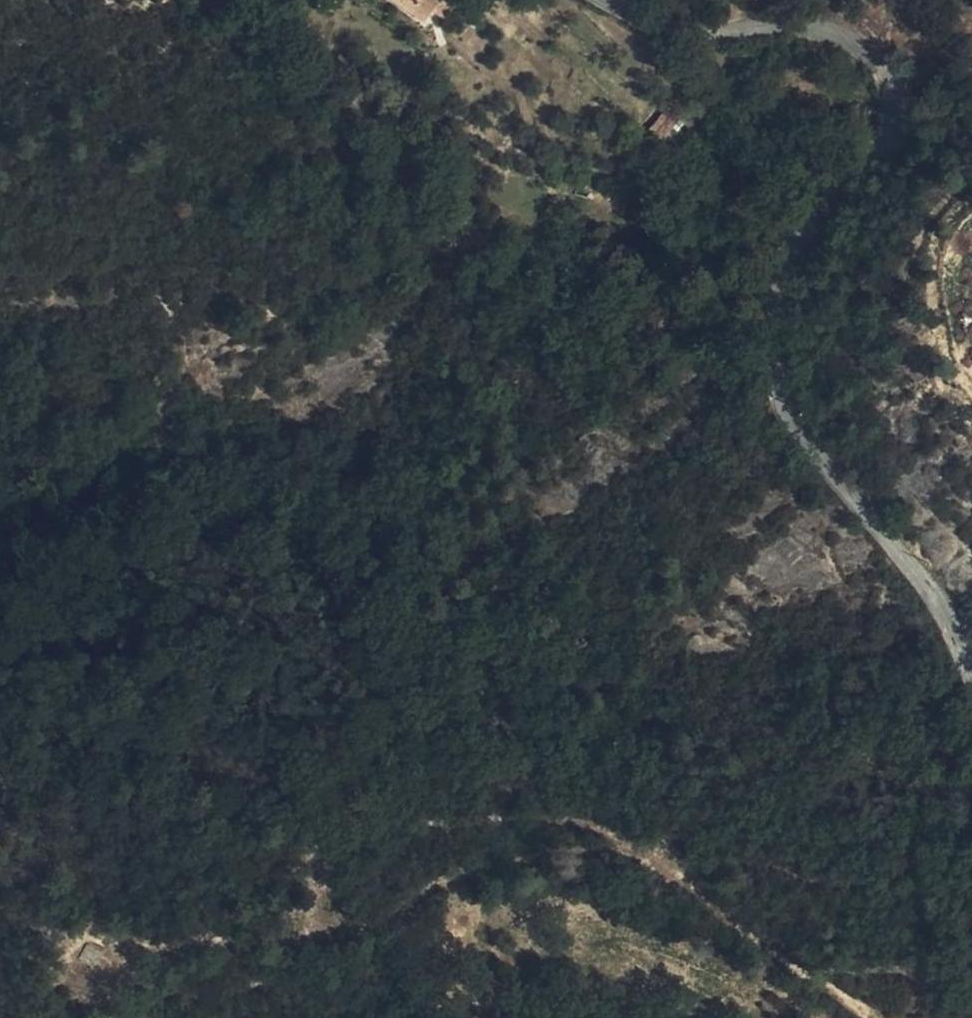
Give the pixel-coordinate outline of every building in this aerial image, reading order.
[(445,11),(431,0),(421,0),(441,15),(445,11)] [(445,11),(453,0),(431,0),(445,11)] [(685,132),(699,114),(686,103),(672,122),(685,132)]
